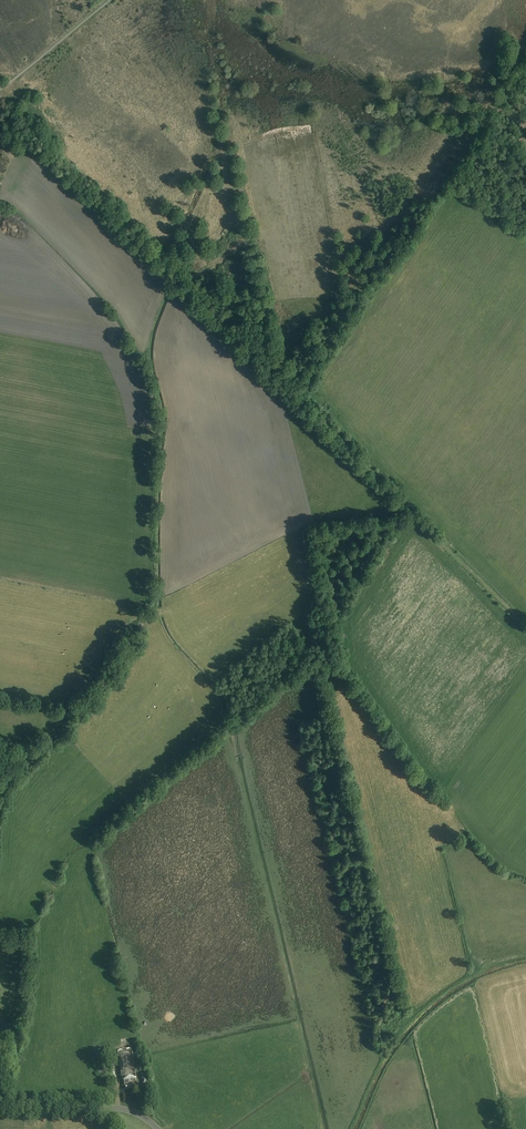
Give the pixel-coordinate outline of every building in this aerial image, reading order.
[(106,1052),(96,1054),(100,1076),(109,1074),(106,1052)]
